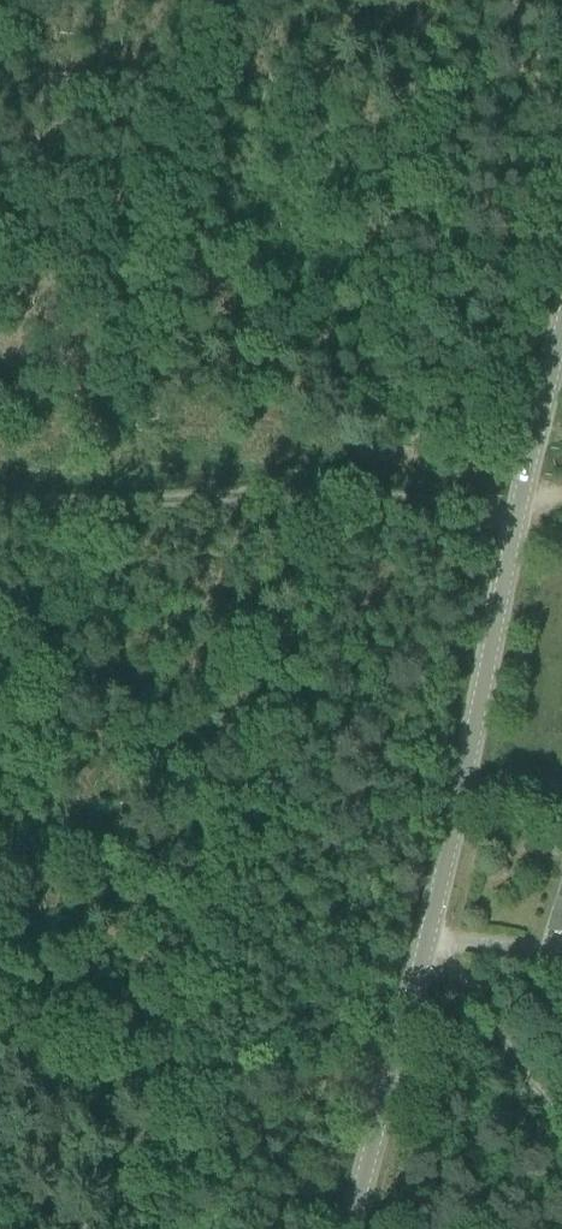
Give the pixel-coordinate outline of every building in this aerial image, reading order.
[(561,935),(561,888),(549,931),(561,935)]
